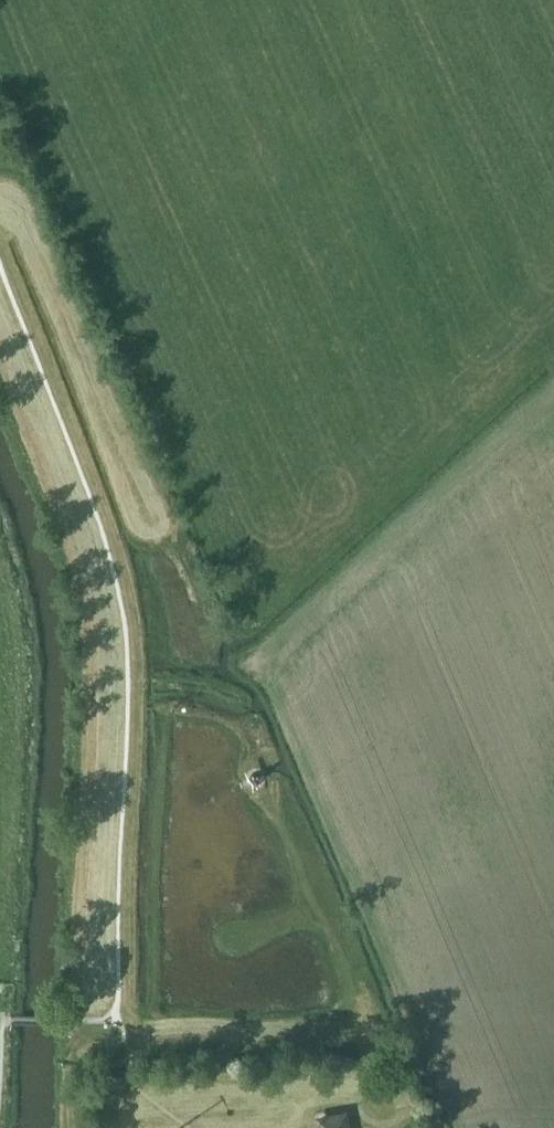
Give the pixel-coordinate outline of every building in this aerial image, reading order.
[(253,775),(252,778),(253,782),(257,784),(261,782),(262,778),(261,775),(257,773),(253,775)] [(322,1127),(355,1127),(352,1105),(319,1110),(322,1127)]
